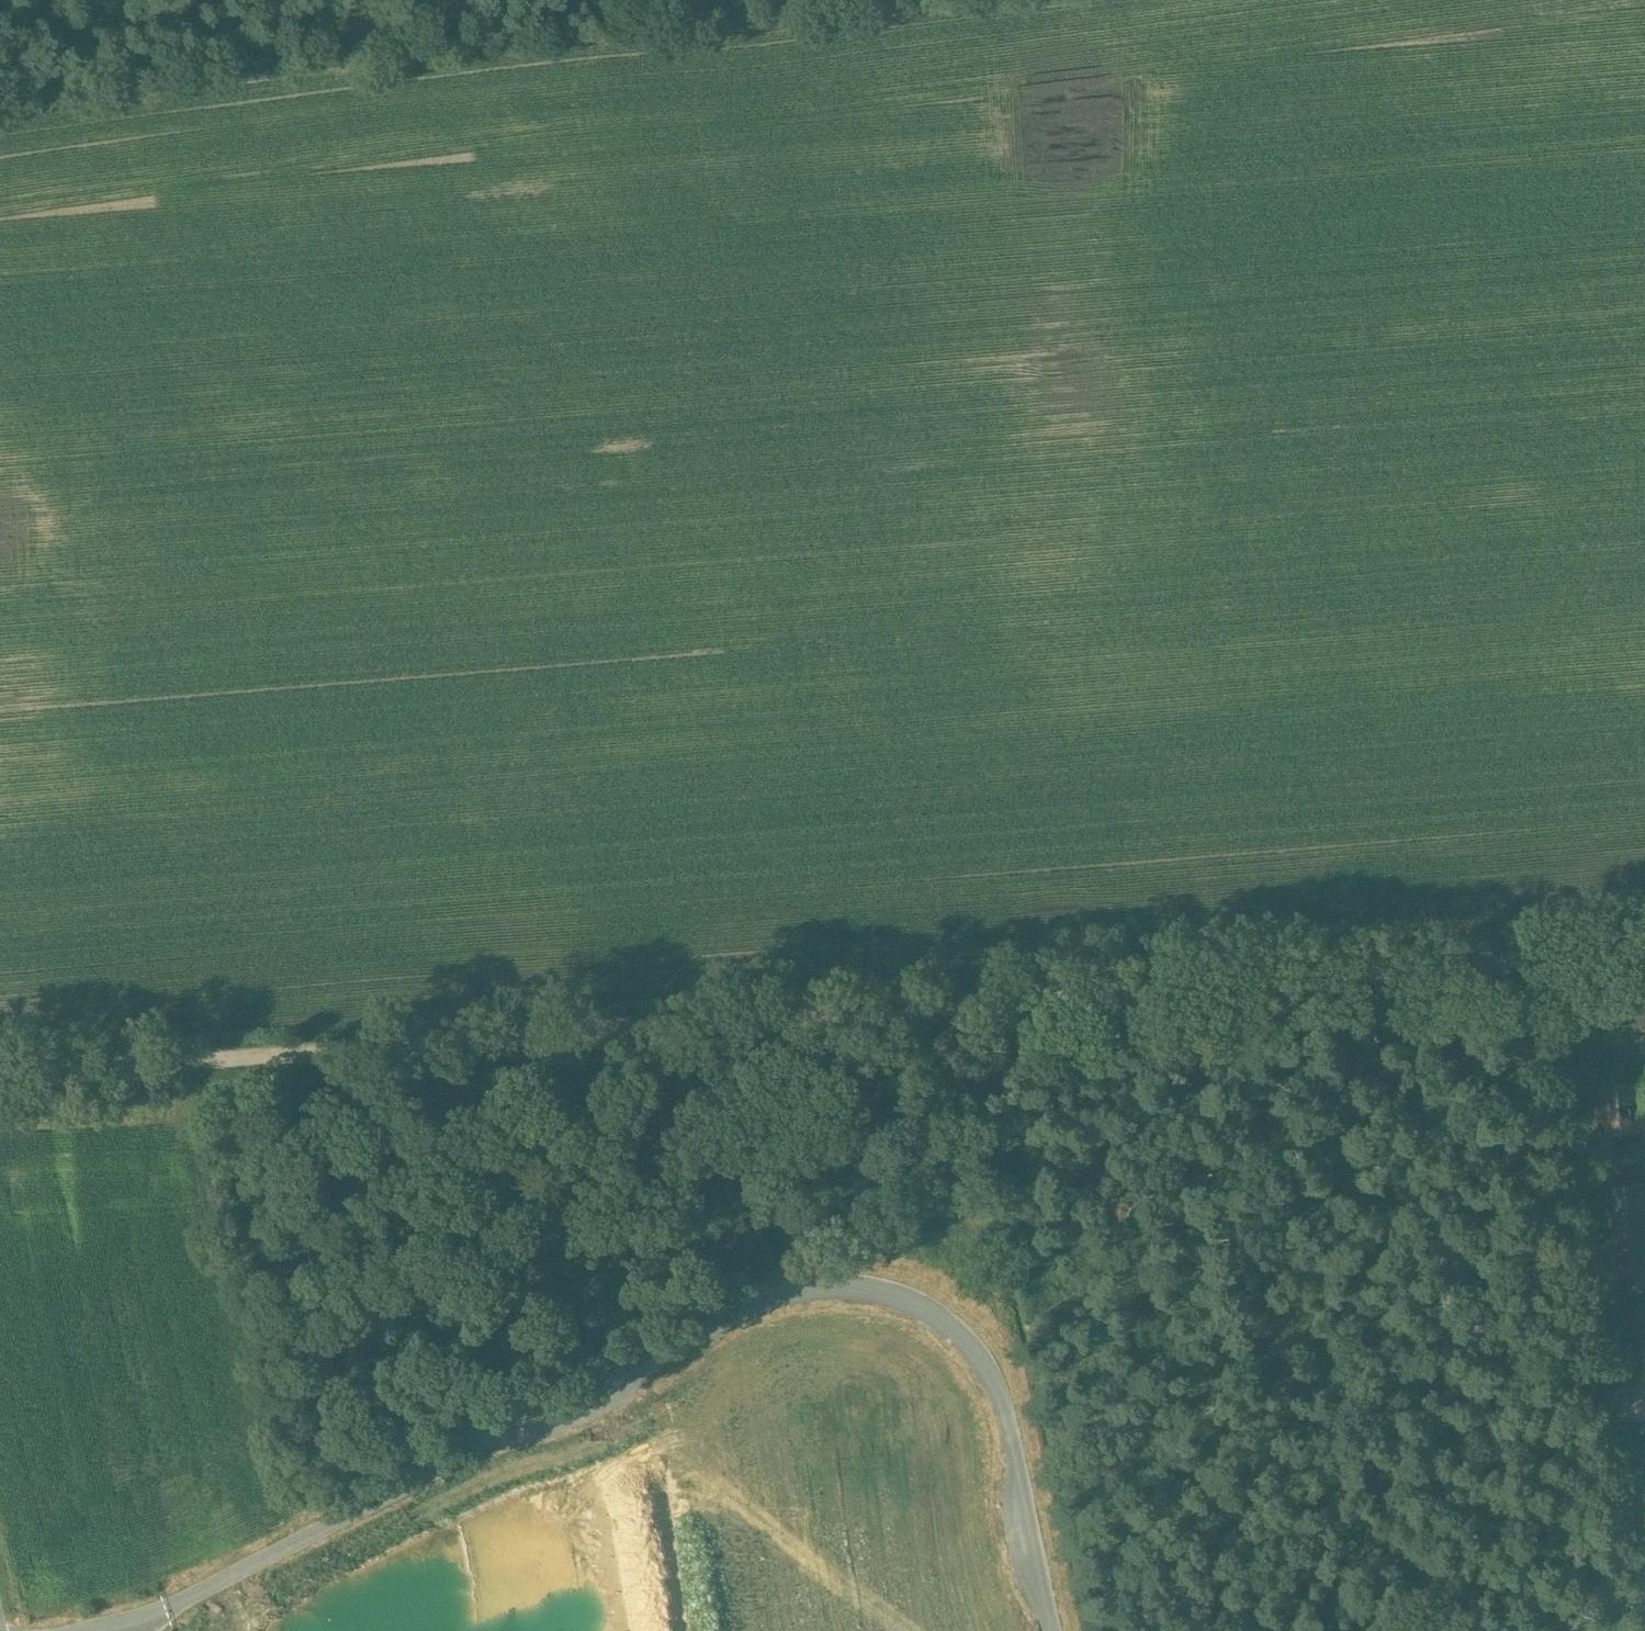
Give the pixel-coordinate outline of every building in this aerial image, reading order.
[(1577,1004),(1579,1026),(1644,1021),(1644,1009),(1644,999),(1577,1004)] [(1640,1081),(1593,1085),(1597,1135),(1644,1131),(1640,1081)] [(1602,1188),(1610,1276),(1644,1273),(1644,1184),(1602,1188)]
